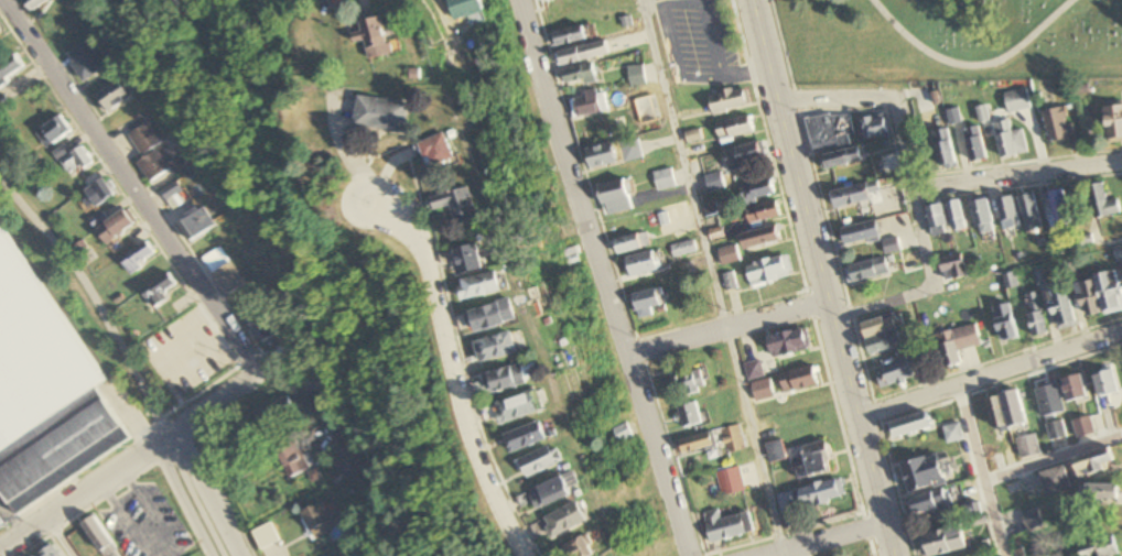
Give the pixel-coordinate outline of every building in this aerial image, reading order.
[(24,0),(32,13),(52,0),(24,0)] [(455,22),(485,12),(482,0),(448,0),(455,22)] [(391,55),(379,17),(358,23),(369,62),(391,55)] [(588,40),(585,26),(555,34),(558,48),(588,40)] [(104,70),(89,41),(66,54),(81,82),(104,70)] [(557,52),(560,65),(608,57),(606,43),(557,52)] [(25,69),(14,54),(0,64),(0,87),(25,69)] [(568,89),(598,81),(593,63),(563,72),(568,89)] [(631,86),(646,84),(643,66),(628,68),(631,86)] [(96,93),(107,112),(132,98),(121,78),(96,93)] [(751,105),(745,86),(709,98),(715,117),(751,105)] [(1009,113),(1031,107),(1027,88),(1004,94),(1009,113)] [(602,90),(571,98),(576,119),(608,111),(602,90)] [(353,128),(405,134),(409,104),(357,97),(353,128)] [(1106,106),(1108,142),(1121,141),(1121,105),(1106,106)] [(1070,140),(1070,109),(1048,109),(1048,140),(1070,140)] [(956,110),(949,111),(950,123),(958,123),(956,110)] [(848,111),(807,119),(813,153),(854,144),(848,111)] [(722,144),(756,132),(750,114),(716,126),(722,144)] [(868,139),(888,133),(883,114),(862,119),(868,139)] [(71,133),(61,117),(35,132),(45,148),(71,133)] [(1012,131),(1010,120),(995,123),(1001,158),(1028,154),(1023,129),(1012,131)] [(128,135),(144,159),(137,163),(149,182),(169,169),(154,147),(161,142),(148,122),(128,135)] [(973,163),(988,158),(978,126),(963,130),(973,163)] [(956,167),(948,128),(932,132),(941,171),(956,167)] [(429,169),(453,158),(442,134),(418,145),(429,169)] [(643,158),(639,138),(619,144),(624,163),(643,158)] [(591,170),(619,164),(614,143),(586,149),(591,170)] [(767,164),(762,143),(725,151),(730,172),(767,164)] [(828,169),(863,161),(860,147),(825,155),(828,169)] [(656,190),(674,188),(673,170),(654,172),(656,190)] [(725,189),(721,173),(705,176),(709,192),(725,189)] [(84,192),(95,209),(116,195),(104,178),(84,192)] [(633,209),(623,179),(597,187),(607,217),(633,209)] [(745,204),(775,196),(770,179),(740,187),(745,204)] [(880,192),(878,181),(831,193),(836,209),(872,200),(870,194),(880,192)] [(185,193),(175,182),(161,195),(172,205),(185,193)] [(1096,220),(1121,215),(1121,212),(1120,200),(1108,202),(1105,183),(1090,186),(1096,220)] [(476,214),(469,189),(431,199),(435,211),(451,207),(454,220),(476,214)] [(1050,192),(1058,230),(1073,227),(1064,189),(1050,192)] [(1027,234),(1043,230),(1034,194),(1019,197),(1027,234)] [(1019,230),(1014,197),(998,200),(1003,233),(1019,230)] [(746,213),(752,227),(782,214),(775,199),(746,213)] [(995,234),(987,199),(970,203),(978,238),(995,234)] [(955,234),(967,231),(959,200),(947,203),(955,234)] [(949,234),(942,204),(926,208),(933,238),(949,234)] [(176,223),(190,242),(214,225),(201,206),(176,223)] [(96,230),(105,245),(135,227),(126,212),(96,230)] [(843,228),(846,246),(879,239),(876,221),(843,228)] [(14,515),(130,443),(95,388),(102,384),(0,222),(0,492),(14,515)] [(741,236),(746,252),(781,241),(776,225),(741,236)] [(615,239),(617,254),(650,249),(647,234),(615,239)] [(887,255),(901,251),(897,238),(883,242),(887,255)] [(697,252),(694,240),(670,246),(673,258),(697,252)] [(460,280),(485,266),(472,243),(447,257),(460,280)] [(156,261),(150,245),(121,255),(127,272),(156,261)] [(723,266),(740,261),(736,245),(718,250),(723,266)] [(244,286),(221,246),(202,258),(225,297),(244,286)] [(1114,248),(1117,264),(1121,263),(1121,246),(1114,248)] [(566,266),(580,262),(576,248),(562,251),(566,266)] [(631,278),(658,272),(654,251),(626,258),(631,278)] [(945,282),(967,277),(962,255),(940,260),(945,282)] [(790,278),(785,256),(747,266),(752,288),(790,278)] [(890,277),(887,259),(851,266),(854,283),(890,277)] [(1077,280),(1076,265),(1065,265),(1066,281),(1077,280)] [(1034,272),(1038,287),(1048,285),(1045,270),(1034,272)] [(1121,312),(1121,291),(1115,271),(1095,278),(1108,317),(1121,312)] [(166,300),(163,296),(177,287),(167,273),(141,292),(153,309),(166,300)] [(1019,289),(1016,274),(988,280),(990,291),(1006,287),(1007,292),(1019,289)] [(458,281),(461,301),(500,295),(497,275),(458,281)] [(1076,287),(1089,320),(1104,314),(1091,281),(1076,287)] [(652,310),(667,305),(661,287),(632,297),(640,320),(654,315),(652,310)] [(1060,332),(1079,326),(1067,290),(1048,296),(1060,332)] [(1049,334),(1039,294),(1024,298),(1034,338),(1049,334)] [(474,334),(516,323),(510,301),(469,312),(474,334)] [(992,311),(1004,344),(1020,339),(1009,305),(992,311)] [(279,336),(262,306),(243,316),(260,346),(279,336)] [(863,325),(872,356),(903,347),(899,332),(906,330),(901,314),(863,325)] [(981,346),(975,325),(935,337),(945,370),(963,364),(959,353),(981,346)] [(810,351),(808,332),(770,336),(772,355),(810,351)] [(479,365),(516,354),(510,334),(473,345),(479,365)] [(932,373),(925,349),(882,363),(889,387),(932,373)] [(538,382),(533,363),(487,377),(493,396),(538,382)] [(763,378),(761,363),(746,364),(748,380),(763,378)] [(780,376),(785,395),(820,385),(814,366),(780,376)] [(707,390),(701,370),(670,379),(675,399),(707,390)] [(1101,398),(1119,392),(1112,370),(1094,376),(1101,398)] [(1069,404),(1087,398),(1080,375),(1062,381),(1069,404)] [(774,398),(770,380),(752,385),(757,403),(774,398)] [(1033,390),(1046,421),(1067,412),(1054,381),(1033,390)] [(1027,424),(1019,392),(993,398),(1005,447),(1014,444),(1010,428),(1027,424)] [(499,427),(543,414),(537,393),(493,406),(499,427)] [(703,425),(696,403),(678,409),(685,431),(703,425)] [(1095,436),(1091,417),(1073,422),(1077,440),(1095,436)] [(893,436),(931,435),(931,419),(893,419),(893,436)] [(1046,426),(1050,442),(1068,437),(1063,421),(1046,426)] [(547,442),(538,423),(503,439),(511,458),(547,442)] [(965,440),(960,424),(944,429),(949,445),(965,440)] [(746,449),(740,426),(721,432),(727,455),(746,449)] [(631,438),(628,431),(616,435),(619,442),(631,438)] [(684,456),(716,449),(713,434),(680,441),(684,456)] [(1041,455),(1036,435),(1017,440),(1022,459),(1041,455)] [(292,479),(313,468),(299,440),(278,451),(292,479)] [(802,481),(834,472),(826,442),(794,452),(802,481)] [(555,446),(516,466),(524,483),(564,463),(555,446)] [(1081,479),(1107,471),(1105,466),(1116,463),(1111,449),(1076,459),(1081,479)] [(991,472),(1006,468),(1003,455),(988,458),(991,472)] [(905,465),(912,493),(946,485),(939,456),(905,465)] [(1048,496),(1071,489),(1064,466),(1041,473),(1048,496)] [(745,491),(739,467),(715,474),(722,498),(745,491)] [(576,485),(572,475),(533,491),(542,511),(572,499),(568,489),(576,485)] [(800,491),(806,510),(846,497),(839,478),(800,491)] [(1088,505),(1120,505),(1120,486),(1088,486),(1088,505)] [(916,493),(915,511),(940,513),(940,515),(950,516),(951,496),(916,493)] [(314,541),(336,531),(323,503),(301,513),(314,541)] [(553,542),(587,524),(576,504),(543,522),(553,542)] [(1026,533),(1045,528),(1040,508),(1021,514),(1026,533)] [(711,544),(754,533),(749,513),(722,520),(719,510),(704,514),(711,544)] [(104,555),(111,555),(118,551),(93,517),(81,526),(104,555)] [(280,542),(269,523),(251,532),(261,552),(280,542)] [(967,548),(960,525),(923,536),(929,555),(942,555),(967,548)] [(1118,540),(1082,540),(1082,555),(1118,555),(1118,540)] [(50,545),(38,555),(61,555),(50,545)]
